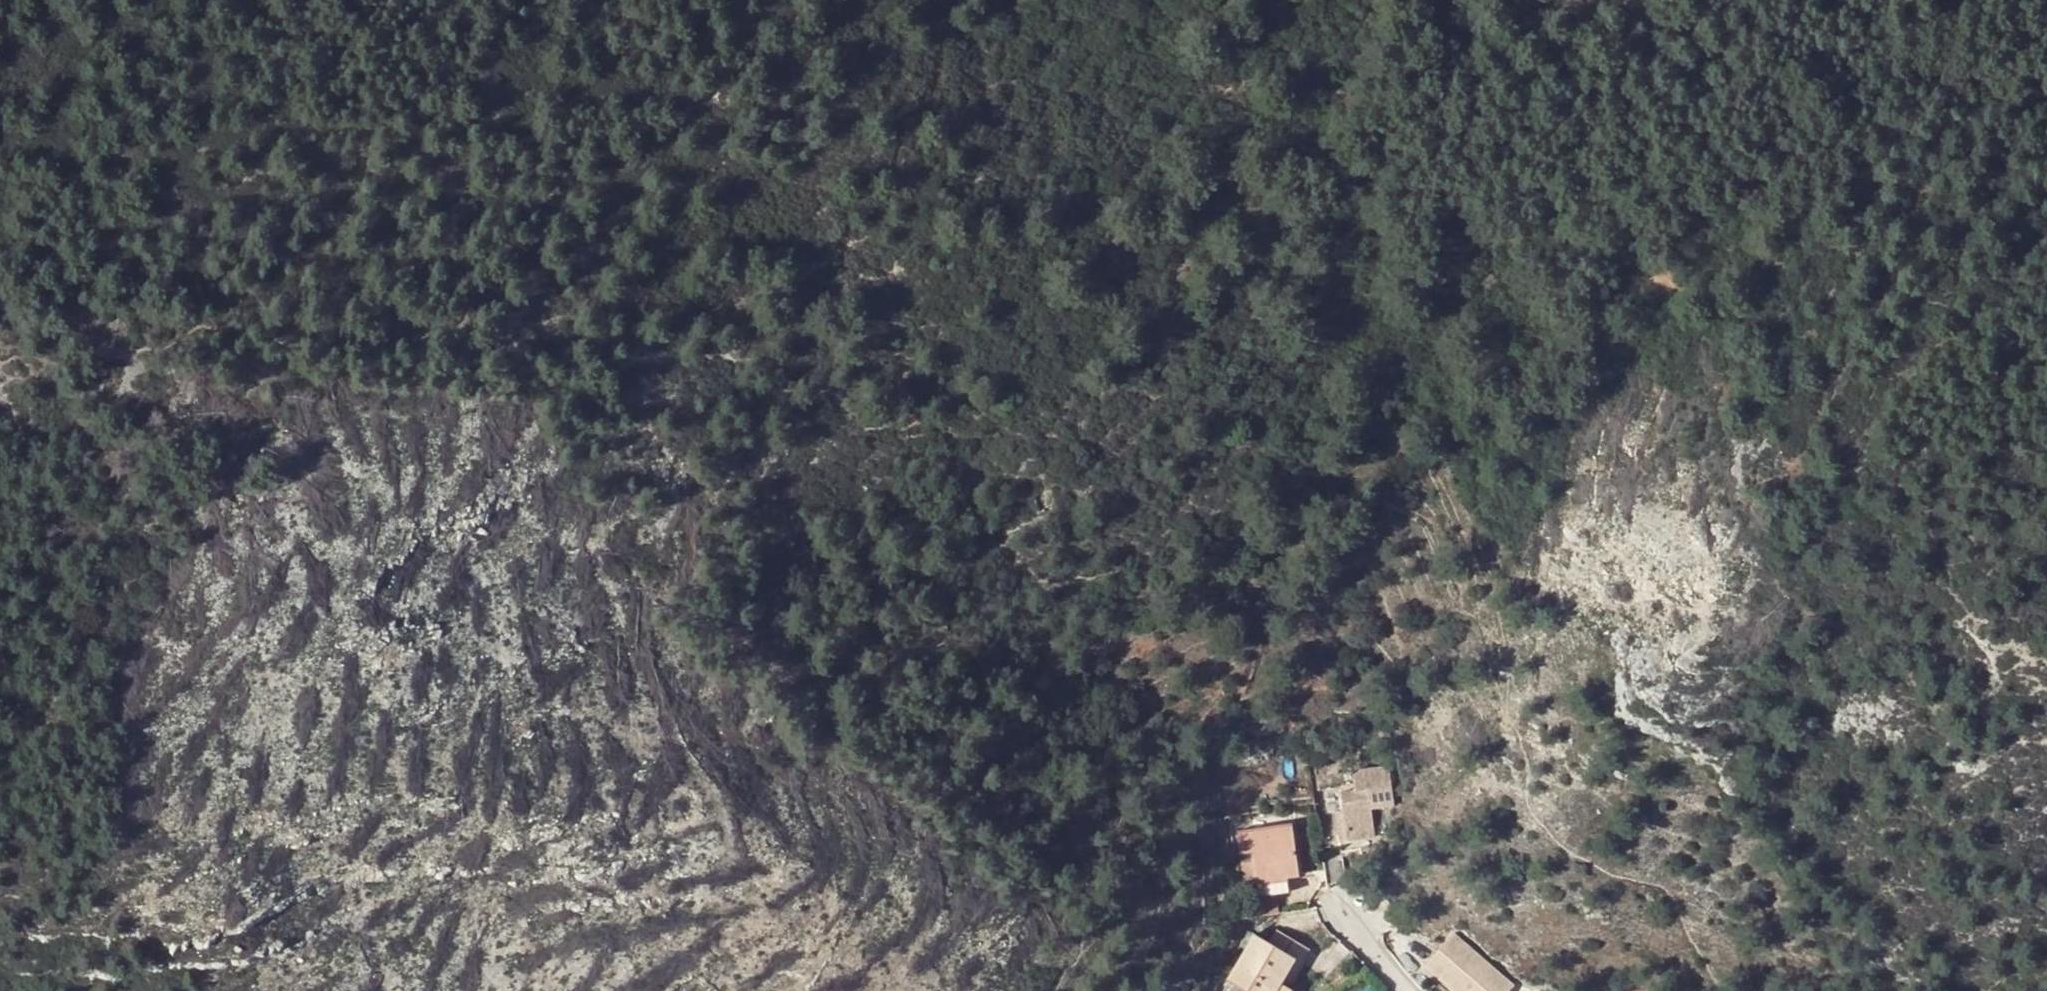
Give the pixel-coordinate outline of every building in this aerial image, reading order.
[(1395,806),(1389,766),(1353,770),(1355,790),(1341,793),(1343,811),(1347,841),(1375,836),(1373,820),(1371,808),(1382,807),(1395,806)] [(1384,818),(1382,807),(1371,808),(1373,820),(1384,818)] [(1347,841),(1343,811),(1335,811),(1339,842),(1347,841)] [(1292,823),(1237,831),(1240,854),(1253,853),(1256,880),(1262,916),(1280,914),(1277,894),(1289,893),(1287,878),(1299,876),(1292,823)] [(1343,865),(1341,851),(1322,854),(1326,883),(1327,884),(1337,882),(1346,880),(1343,865)] [(1256,880),(1253,853),(1240,854),(1244,881),(1256,880)] [(1278,930),(1271,943),(1255,934),(1228,981),(1244,990),(1275,990),(1295,958),(1302,962),(1310,948),(1278,930)] [(1453,933),(1425,965),(1455,990),(1509,990),(1513,986),(1453,933)] [(1288,986),(1302,962),(1295,958),(1275,990),(1290,990),(1291,988),(1288,986)]
